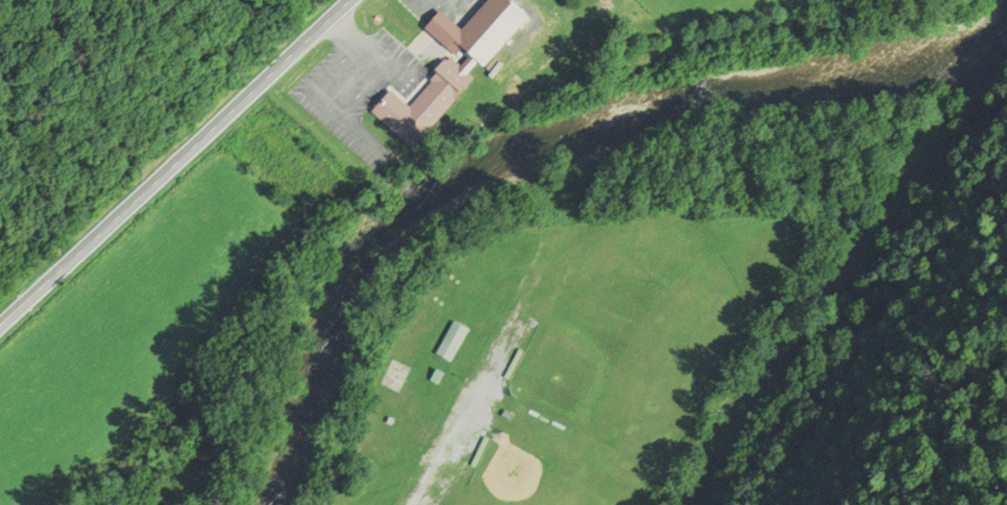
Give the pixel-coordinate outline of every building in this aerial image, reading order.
[(392,89),(372,110),(413,146),(473,79),(452,59),(411,106),(392,89)] [(436,356),(454,324),(470,332),(451,364),(436,356)] [(504,377),(520,350),(524,353),(509,380),(504,377)] [(431,382),(438,370),(446,374),(439,387),(431,382)] [(517,410),(520,405),(529,410),(526,415),(517,410)] [(501,417),(504,411),(514,417),(511,422),(501,417)] [(529,415),(531,412),(539,417),(537,420),(529,415)] [(540,420),(542,416),(553,423),(551,427),(540,420)] [(387,424),(390,418),(395,421),(392,427),(387,424)] [(476,470),(471,468),(485,438),(490,441),(476,470)]
